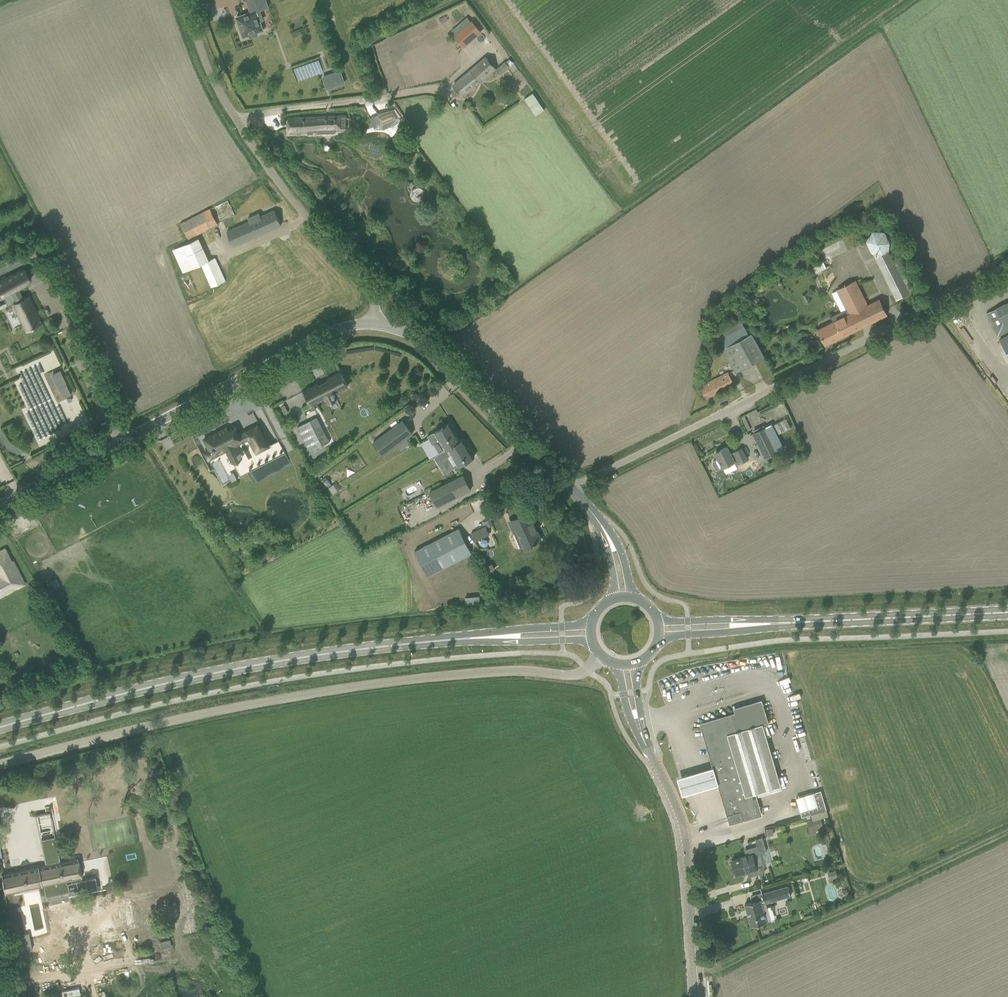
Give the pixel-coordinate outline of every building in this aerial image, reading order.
[(237,22),(243,37),(249,35),(250,37),(257,35),(257,33),(263,30),(259,21),(262,20),(259,10),(267,7),(265,0),(246,0),(251,12),(240,16),(241,19),(240,21),(237,22)] [(464,47),(482,32),(472,21),(454,36),(464,47)] [(496,69),(488,59),(453,85),(462,97),(496,69)] [(510,67),(505,61),(496,69),(501,75),(510,67)] [(297,79),(323,74),(321,62),(295,66),(297,79)] [(339,71),(332,74),(323,77),(327,88),(343,83),(339,71)] [(532,93),(524,99),(536,116),(544,110),(532,93)] [(401,121),(393,109),(377,116),(382,127),(390,125),(392,127),(401,121)] [(319,130),(320,132),(341,131),(341,115),(300,117),(300,116),(288,117),(289,134),(308,133),(308,131),(319,130)] [(412,190),(410,196),(411,199),(414,201),(419,202),(423,201),(422,200),(425,202),(425,200),(425,199),(425,198),(425,197),(425,196),(425,194),(424,193),(424,192),(424,191),(423,190),(421,188),(419,187),(417,187),(414,188),(412,190)] [(188,239),(217,224),(210,210),(180,225),(188,239)] [(233,246),(260,234),(260,232),(265,230),(266,232),(281,225),(274,210),(260,216),(259,213),(248,218),(249,222),(227,232),(233,246)] [(909,292),(905,283),(889,252),(889,251),(890,243),(885,232),(874,231),(866,240),(871,252),(872,253),(892,290),(896,298),(909,292)] [(199,238),(174,250),(184,272),(201,264),(209,261),(199,238)] [(201,264),(211,287),(225,281),(215,258),(209,261),(201,264)] [(823,262),(813,267),(816,273),(826,267),(823,262)] [(0,280),(0,291),(2,295),(4,294),(9,305),(13,303),(26,330),(41,323),(28,296),(23,298),(18,287),(30,281),(24,269),(0,280)] [(818,329),(822,336),(826,345),(887,314),(879,299),(868,304),(856,280),(836,289),(847,309),(831,317),(833,321),(818,329)] [(991,322),(998,337),(1007,332),(1007,302),(986,313),(991,322)] [(764,356),(756,340),(752,333),(745,337),(743,332),(745,332),(746,331),(739,319),(710,335),(717,346),(727,341),(729,345),(722,349),(736,373),(765,358),(764,356)] [(999,339),(1007,355),(1007,334),(999,339)] [(317,384),(306,390),(310,397),(308,398),(312,405),(326,398),(328,402),(336,398),(334,395),(335,394),(335,393),(348,387),(340,372),(327,379),(318,384),(317,384)] [(733,383),(729,374),(728,372),(699,386),(700,389),(705,398),(733,383)] [(63,397),(70,393),(65,382),(57,386),(63,397)] [(310,420),(298,426),(311,451),(323,445),(310,420)] [(412,433),(403,421),(373,443),(382,456),(412,433)] [(439,454),(461,440),(450,423),(427,436),(433,445),(434,445),(439,454)] [(771,424),(753,434),(765,458),(778,452),(777,451),(783,448),(771,424)] [(226,427),(204,439),(210,451),(205,454),(211,465),(220,460),(232,483),(286,454),(279,441),(269,447),(258,425),(245,431),(245,432),(239,435),(235,428),(228,431),(226,427)] [(461,440),(439,454),(439,455),(442,460),(449,456),(455,467),(458,465),(459,466),(474,457),(463,438),(461,440)] [(727,447),(715,452),(718,458),(713,461),(713,463),(715,469),(717,469),(723,467),(723,468),(734,462),(736,465),(747,460),(741,448),(730,454),(727,447)] [(470,490),(463,475),(430,492),(437,506),(470,490)] [(509,521),(517,539),(521,548),(534,543),(534,544),(536,543),(536,542),(541,539),(532,520),(534,519),(531,511),(522,515),(509,521)] [(490,533),(486,525),(471,533),(475,541),(490,533)] [(415,551),(428,576),(472,553),(459,528),(415,551)] [(24,584),(12,562),(11,562),(4,549),(0,551),(0,552),(1,553),(0,553),(0,568),(4,576),(0,577),(0,596),(24,584)] [(480,605),(479,597),(465,598),(465,606),(480,605)] [(768,724),(764,711),(761,701),(735,709),(736,714),(701,724),(728,815),(727,815),(729,824),(761,814),(754,793),(780,785),(767,739),(763,725),(768,724)] [(676,776),(682,794),(721,783),(715,765),(676,776)] [(802,817),(821,811),(826,809),(821,790),(813,792),(817,806),(800,811),(802,817)] [(808,823),(811,832),(823,828),(820,820),(808,823)] [(736,875),(753,870),(754,875),(765,872),(759,853),(766,851),(762,837),(755,839),(757,847),(750,849),(750,850),(745,852),(747,856),(739,858),(732,860),(733,866),(734,866),(736,875)] [(81,877),(81,874),(82,874),(80,861),(78,861),(77,858),(1,874),(4,893),(14,892),(81,877)] [(836,870),(829,872),(831,879),(838,877),(836,870)] [(763,899),(744,904),(750,926),(755,925),(757,926),(760,925),(761,923),(766,922),(769,921),(765,907),(764,903),(790,895),(787,886),(761,894),(763,899)] [(170,939),(161,941),(163,948),(171,946),(170,939)]
